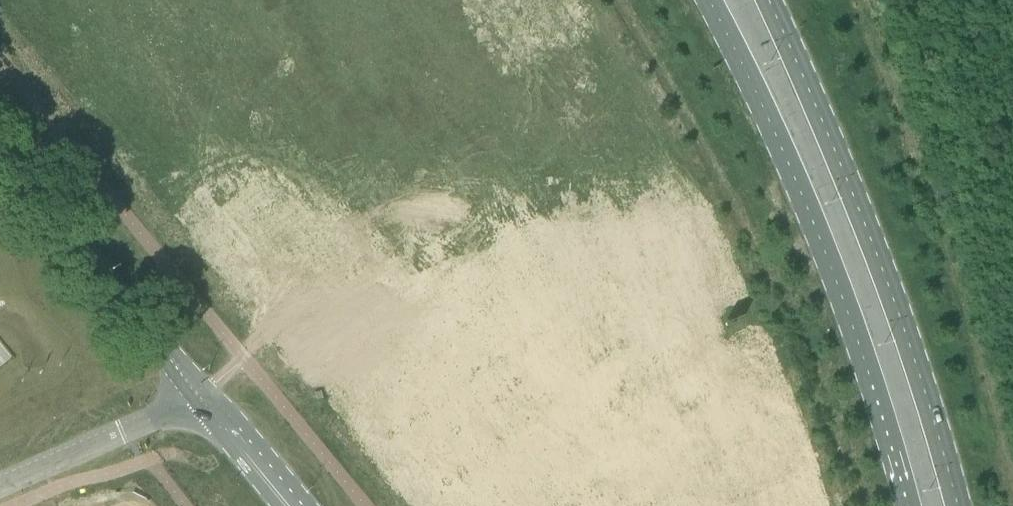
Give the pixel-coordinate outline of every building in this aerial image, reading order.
[(15,373),(0,357),(0,358),(0,387),(15,373)]
